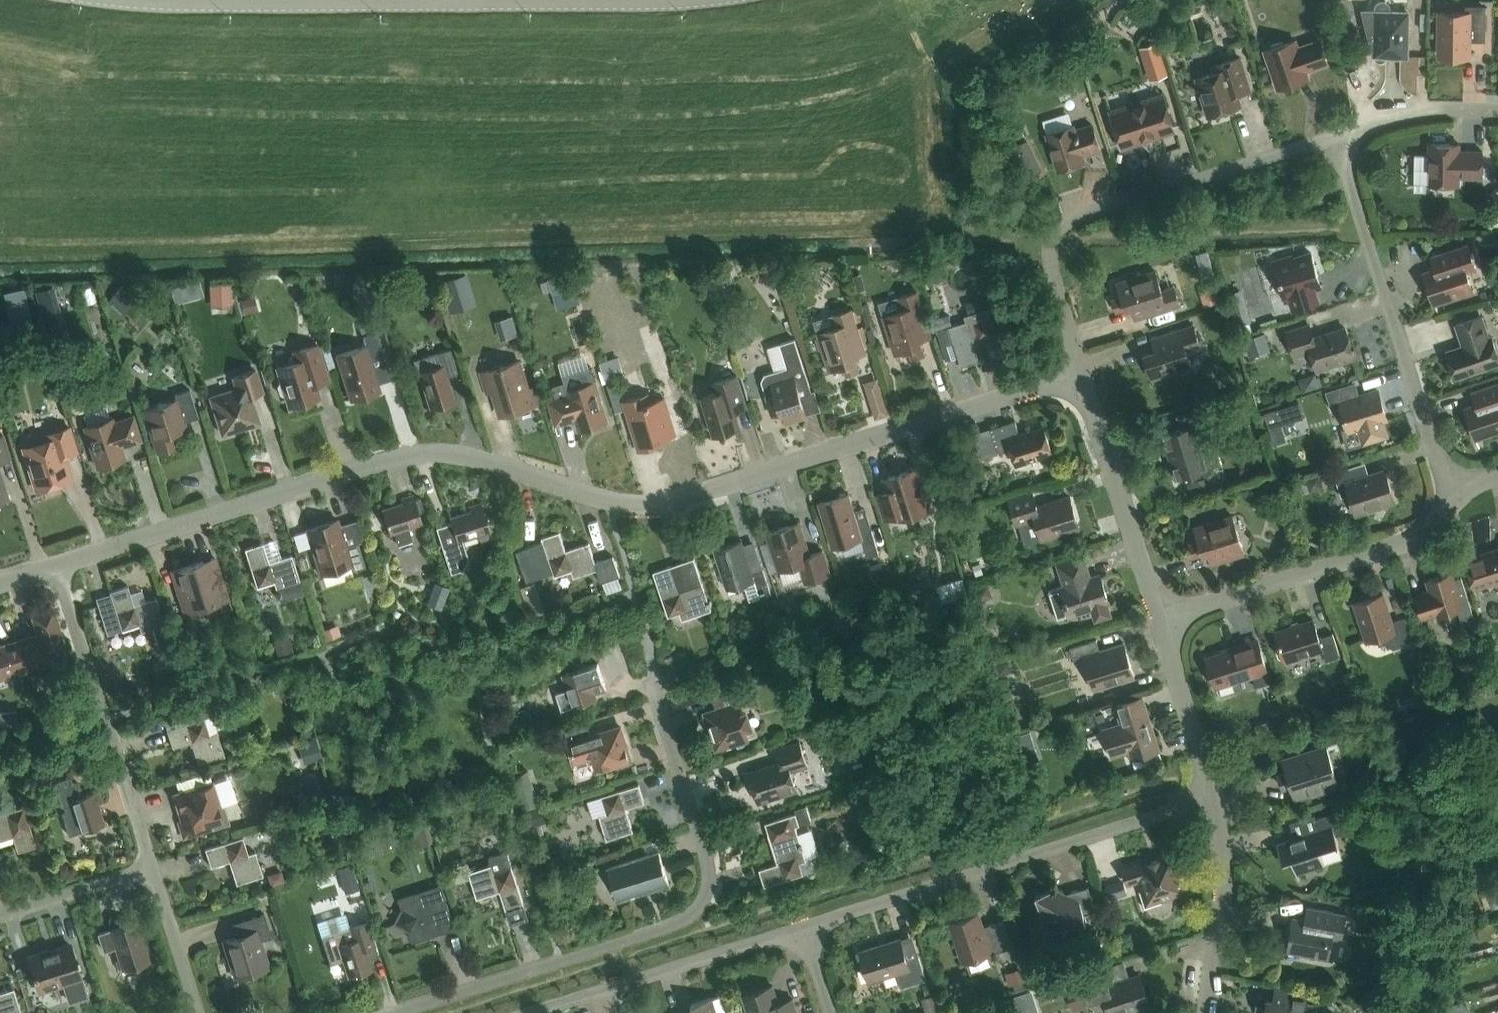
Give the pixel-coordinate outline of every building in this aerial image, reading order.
[(1375,57),(1375,58),(1376,59),(1377,60),(1379,61),(1381,61),(1382,61),(1383,60),(1384,59),(1385,59),(1385,58),(1385,57),(1386,56),(1407,56),(1408,12),(1390,12),(1390,10),(1389,7),(1388,4),(1385,3),(1382,2),(1379,3),(1377,4),(1375,6),(1375,9),(1375,12),(1363,11),(1374,56),(1375,57)] [(1439,57),(1468,57),(1468,41),(1484,41),(1484,8),(1466,7),(1466,13),(1440,13),(1439,57)] [(1305,71),(1327,63),(1320,41),(1297,48),(1295,41),(1264,51),(1277,89),(1308,79),(1305,71)] [(1067,42),(1044,56),(1048,62),(1071,49),(1067,42)] [(1204,102),(1208,116),(1239,106),(1237,99),(1250,94),(1239,58),(1216,65),(1216,66),(1211,67),(1209,71),(1210,75),(1196,79),(1200,91),(1198,91),(1201,103),(1204,102)] [(1141,139),(1172,129),(1162,97),(1158,99),(1155,97),(1146,100),(1144,103),(1111,114),(1122,145),(1128,143),(1130,145),(1140,142),(1141,139)] [(1084,162),(1082,156),(1099,150),(1092,126),(1074,131),(1072,126),(1046,134),(1058,170),(1084,162)] [(1428,183),(1428,185),(1458,185),(1458,177),(1482,178),(1482,152),(1459,152),(1459,145),(1429,144),(1428,155),(1414,155),(1414,183),(1428,183)] [(1474,270),(1467,245),(1428,257),(1432,271),(1424,274),(1433,304),(1472,292),(1466,273),(1474,270)] [(1321,287),(1310,253),(1293,258),(1292,256),(1272,262),(1284,299),(1288,298),(1292,311),(1318,303),(1314,289),(1321,287)] [(1134,319),(1179,305),(1174,287),(1161,291),(1155,271),(1117,283),(1121,297),(1112,300),(1116,312),(1131,307),(1134,319)] [(220,275),(198,276),(200,302),(221,301),(220,275)] [(466,275),(438,284),(448,315),(475,306),(466,275)] [(919,341),(930,337),(916,292),(899,298),(903,310),(883,317),(895,355),(909,350),(912,359),(924,356),(919,341)] [(953,344),(960,367),(979,362),(973,342),(996,335),(988,309),(964,316),(965,322),(937,331),(942,347),(953,344)] [(837,327),(817,333),(819,339),(816,340),(819,350),(822,349),(829,371),(843,367),(846,376),(858,372),(853,357),(865,354),(851,310),(833,315),(837,327)] [(1446,353),(1454,378),(1497,363),(1497,357),(1491,337),(1488,339),(1480,316),(1456,324),(1463,347),(1446,353)] [(1309,325),(1286,332),(1293,357),(1306,353),(1311,356),(1316,370),(1354,358),(1345,329),(1314,339),(1309,325)] [(1187,353),(1200,349),(1193,326),(1151,339),(1155,352),(1143,355),(1151,379),(1191,367),(1187,353)] [(380,390),(371,361),(385,357),(377,331),(362,336),(366,346),(336,355),(350,400),(380,390)] [(1259,333),(1259,345),(1273,345),(1274,334),(1259,333)] [(770,339),(757,342),(763,366),(776,363),(770,339)] [(810,390),(794,339),(779,344),(786,368),(766,374),(761,383),(772,416),(781,413),(784,423),(806,416),(799,394),(810,390)] [(283,396),(286,396),(289,406),(319,397),(317,391),(330,387),(316,345),(299,350),(300,354),(290,357),(288,361),(289,365),(277,368),(282,382),(279,383),(277,387),(279,394),(283,396)] [(446,376),(457,372),(450,349),(412,361),(415,369),(419,371),(430,408),(453,401),(446,376)] [(500,416),(539,404),(534,388),(527,391),(518,362),(480,374),(486,394),(493,392),(500,416)] [(562,376),(564,382),(552,386),(556,399),(548,401),(556,425),(575,419),(579,431),(607,422),(590,367),(562,376)] [(922,374),(928,389),(939,385),(933,370),(922,374)] [(211,398),(222,434),(258,422),(250,396),(262,392),(255,371),(233,377),(237,389),(211,398)] [(661,439),(675,435),(665,404),(680,399),(672,373),(657,378),(663,395),(648,400),(647,395),(623,402),(638,451),(662,444),(661,439)] [(850,379),(856,411),(875,408),(869,375),(850,379)] [(713,436),(739,429),(735,414),(747,411),(736,376),(713,383),(716,394),(701,398),(713,436)] [(1465,409),(1475,439),(1497,432),(1497,383),(1469,393),(1473,406),(1465,409)] [(1354,385),(1328,394),(1332,408),(1340,406),(1348,432),(1359,428),(1363,443),(1386,436),(1382,421),(1386,420),(1377,391),(1357,397),(1354,385)] [(156,452),(179,445),(175,432),(186,428),(184,422),(198,418),(189,390),(174,395),(176,400),(162,404),(161,402),(157,404),(158,406),(143,410),(156,452)] [(1164,434),(1177,479),(1208,470),(1194,426),(1205,423),(1201,408),(1176,416),(1180,429),(1164,434)] [(96,468),(125,458),(121,447),(141,440),(133,416),(113,422),(112,419),(84,428),(96,468)] [(977,433),(985,458),(1011,450),(1016,465),(1052,453),(1044,427),(1019,435),(1015,422),(977,433)] [(23,448),(36,490),(42,488),(47,491),(63,486),(65,481),(71,479),(64,456),(76,452),(68,427),(46,435),(48,440),(23,448)] [(9,458),(2,435),(0,435),(0,461),(9,458)] [(887,489),(875,492),(884,520),(893,517),(895,521),(934,508),(920,464),(883,476),(887,489)] [(1359,465),(1333,473),(1341,498),(1346,496),(1351,499),(1356,514),(1369,510),(1372,511),(1380,509),(1381,506),(1394,502),(1384,471),(1366,477),(1362,474),(1359,465)] [(1030,521),(1036,524),(1041,539),(1079,528),(1069,497),(1037,507),(1032,493),(1009,501),(1016,525),(1030,521)] [(389,534),(393,532),(397,545),(412,540),(409,528),(422,523),(418,512),(426,509),(422,498),(415,500),(413,495),(401,499),(402,503),(382,510),(389,534)] [(867,558),(878,554),(870,525),(859,529),(848,495),(818,504),(832,548),(861,539),(867,558)] [(449,518),(450,520),(434,525),(448,570),(461,566),(466,557),(461,541),(476,536),(477,539),(480,541),(487,538),(488,535),(487,532),(490,531),(481,503),(469,507),(470,511),(449,518)] [(1232,517),(1194,529),(1198,543),(1189,545),(1193,557),(1208,553),(1211,564),(1244,554),(1232,517)] [(353,571),(365,567),(357,543),(346,547),(337,520),(306,530),(320,575),(351,565),(353,571)] [(830,576),(822,552),(808,556),(798,523),(767,533),(779,571),(799,565),(805,583),(830,576)] [(573,578),(596,570),(600,583),(619,577),(613,557),(595,563),(588,543),(566,551),(559,532),(541,538),(554,576),(571,571),(573,578)] [(771,596),(767,584),(763,570),(752,574),(742,541),(714,550),(726,589),(754,580),(756,587),(760,599),(771,596)] [(303,593),(300,582),(291,555),(268,562),(263,543),(242,550),(254,588),(273,582),(279,601),(303,593)] [(1464,560),(1473,589),(1497,581),(1497,549),(1464,560)] [(1107,607),(1112,605),(1101,571),(1090,575),(1083,553),(1054,562),(1061,584),(1056,586),(1057,588),(1048,591),(1054,610),(1063,607),(1067,620),(1095,611),(1098,619),(1110,615),(1107,607)] [(185,612),(227,599),(214,559),(172,572),(185,612)] [(693,559),(671,567),(653,573),(668,618),(679,614),(681,621),(711,611),(710,606),(711,606),(710,602),(708,602),(693,559)] [(1451,573),(1427,580),(1429,587),(1415,592),(1423,617),(1438,612),(1439,615),(1458,609),(1462,622),(1475,618),(1461,575),(1452,577),(1451,573)] [(127,586),(109,592),(121,630),(138,625),(140,632),(153,628),(159,647),(170,644),(156,598),(133,605),(127,586)] [(1387,649),(1412,641),(1405,618),(1391,622),(1383,594),(1354,604),(1366,642),(1383,636),(1387,649)] [(35,633),(16,639),(25,668),(69,655),(54,606),(29,614),(35,633)] [(1313,621),(1275,633),(1279,646),(1277,647),(1276,649),(1278,657),(1280,658),(1282,657),(1284,662),(1322,650),(1325,661),(1339,657),(1332,634),(1318,638),(1313,621)] [(287,635),(272,640),(277,657),(292,652),(287,635)] [(25,668),(16,639),(0,644),(0,680),(3,679),(2,676),(25,668)] [(1094,690),(1134,677),(1123,643),(1099,651),(1096,640),(1069,648),(1073,661),(1083,657),(1094,690)] [(1258,642),(1206,659),(1210,673),(1208,673),(1206,675),(1209,683),(1211,684),(1213,683),(1215,688),(1253,676),(1256,687),(1270,683),(1258,642)] [(597,700),(594,694),(606,690),(598,664),(562,675),(572,708),(597,700)] [(747,710),(741,712),(738,704),(745,702),(741,691),(713,699),(716,709),(703,713),(715,751),(736,744),(737,748),(749,745),(747,741),(750,740),(747,730),(753,728),(747,710)] [(1131,759),(1159,750),(1154,735),(1152,735),(1149,723),(1150,723),(1141,695),(1114,703),(1121,727),(1108,731),(1115,753),(1128,749),(1131,759)] [(208,704),(183,712),(187,724),(167,730),(172,748),(191,742),(198,765),(225,756),(208,704)] [(620,728),(592,737),(588,724),(564,732),(574,763),(592,757),(596,771),(630,760),(620,728)] [(807,766),(805,761),(799,742),(775,750),(780,763),(749,773),(758,802),(796,790),(792,776),(794,770),(807,766)] [(1325,746),(1283,759),(1287,772),(1278,776),(1281,787),(1291,784),(1295,797),(1337,784),(1325,746)] [(61,813),(69,836),(104,825),(98,804),(102,803),(98,790),(78,797),(73,783),(57,788),(65,812),(61,813)] [(178,822),(183,838),(229,824),(224,807),(220,808),(212,783),(174,795),(182,821),(178,822)] [(626,809),(644,803),(638,785),(601,797),(606,814),(599,816),(607,840),(633,832),(626,809)] [(764,887),(814,871),(810,856),(805,857),(794,824),(808,820),(803,805),(794,808),(796,814),(765,824),(778,864),(759,870),(764,887)] [(36,846),(23,806),(0,813),(0,841),(12,837),(17,852),(36,846)] [(1338,812),(1315,819),(1319,831),(1276,845),(1281,862),(1290,859),(1295,874),(1324,865),(1320,850),(1338,844),(1333,828),(1342,825),(1338,812)] [(236,885),(263,876),(255,852),(248,854),(243,837),(205,849),(210,867),(229,862),(236,885)] [(477,899),(500,892),(505,910),(524,905),(507,852),(488,857),(491,866),(468,873),(477,899)] [(621,900),(669,885),(658,853),(611,868),(621,900)] [(1160,900),(1184,892),(1172,854),(1123,870),(1128,883),(1139,879),(1143,891),(1139,892),(1144,909),(1161,903),(1160,900)] [(399,899),(403,910),(396,922),(409,930),(413,941),(444,932),(444,933),(456,929),(447,903),(446,904),(440,886),(399,899)] [(1057,888),(1035,895),(1047,934),(1086,922),(1084,914),(1095,911),(1088,887),(1066,894),(1057,888)] [(330,904),(305,912),(309,926),(335,918),(330,904)] [(1340,940),(1345,915),(1308,908),(1305,922),(1294,919),(1288,951),(1327,958),(1331,938),(1340,940)] [(977,914),(950,923),(963,961),(988,953),(989,955),(1012,948),(1003,920),(982,927),(977,914)] [(259,941),(271,937),(264,915),(252,919),(256,932),(225,942),(235,974),(267,964),(259,941)] [(350,927),(321,936),(330,965),(343,961),(348,977),(372,970),(365,947),(374,944),(366,919),(349,925),(350,927)] [(122,970),(149,961),(137,922),(99,934),(104,949),(114,946),(122,970)] [(901,939),(860,952),(870,982),(896,974),(901,987),(926,979),(918,955),(907,958),(901,939)] [(69,1001),(87,996),(72,946),(56,951),(46,951),(28,957),(39,992),(63,984),(69,1001)] [(1493,946),(1483,949),(1486,958),(1495,956),(1493,946)] [(1486,958),(1483,949),(1463,953),(1465,963),(1486,958)] [(1108,985),(1104,971),(1066,984),(1074,1009),(1101,1000),(1106,1003),(1109,1012),(1123,1012),(1149,1005),(1139,975),(1108,985)] [(790,996),(777,1000),(772,987),(742,996),(747,1012),(796,1012),(790,996)] [(13,989),(0,993),(0,1012),(21,1012),(13,989)] [(1308,996),(1275,989),(1273,1001),(1257,998),(1255,1010),(1264,1012),(1305,1012),(1308,996)] [(720,997),(712,999),(712,998),(691,1005),(693,1012),(725,1012),(720,997)] [(1465,999),(1443,1007),(1446,1012),(1468,1012),(1470,1012),(1465,999)]
